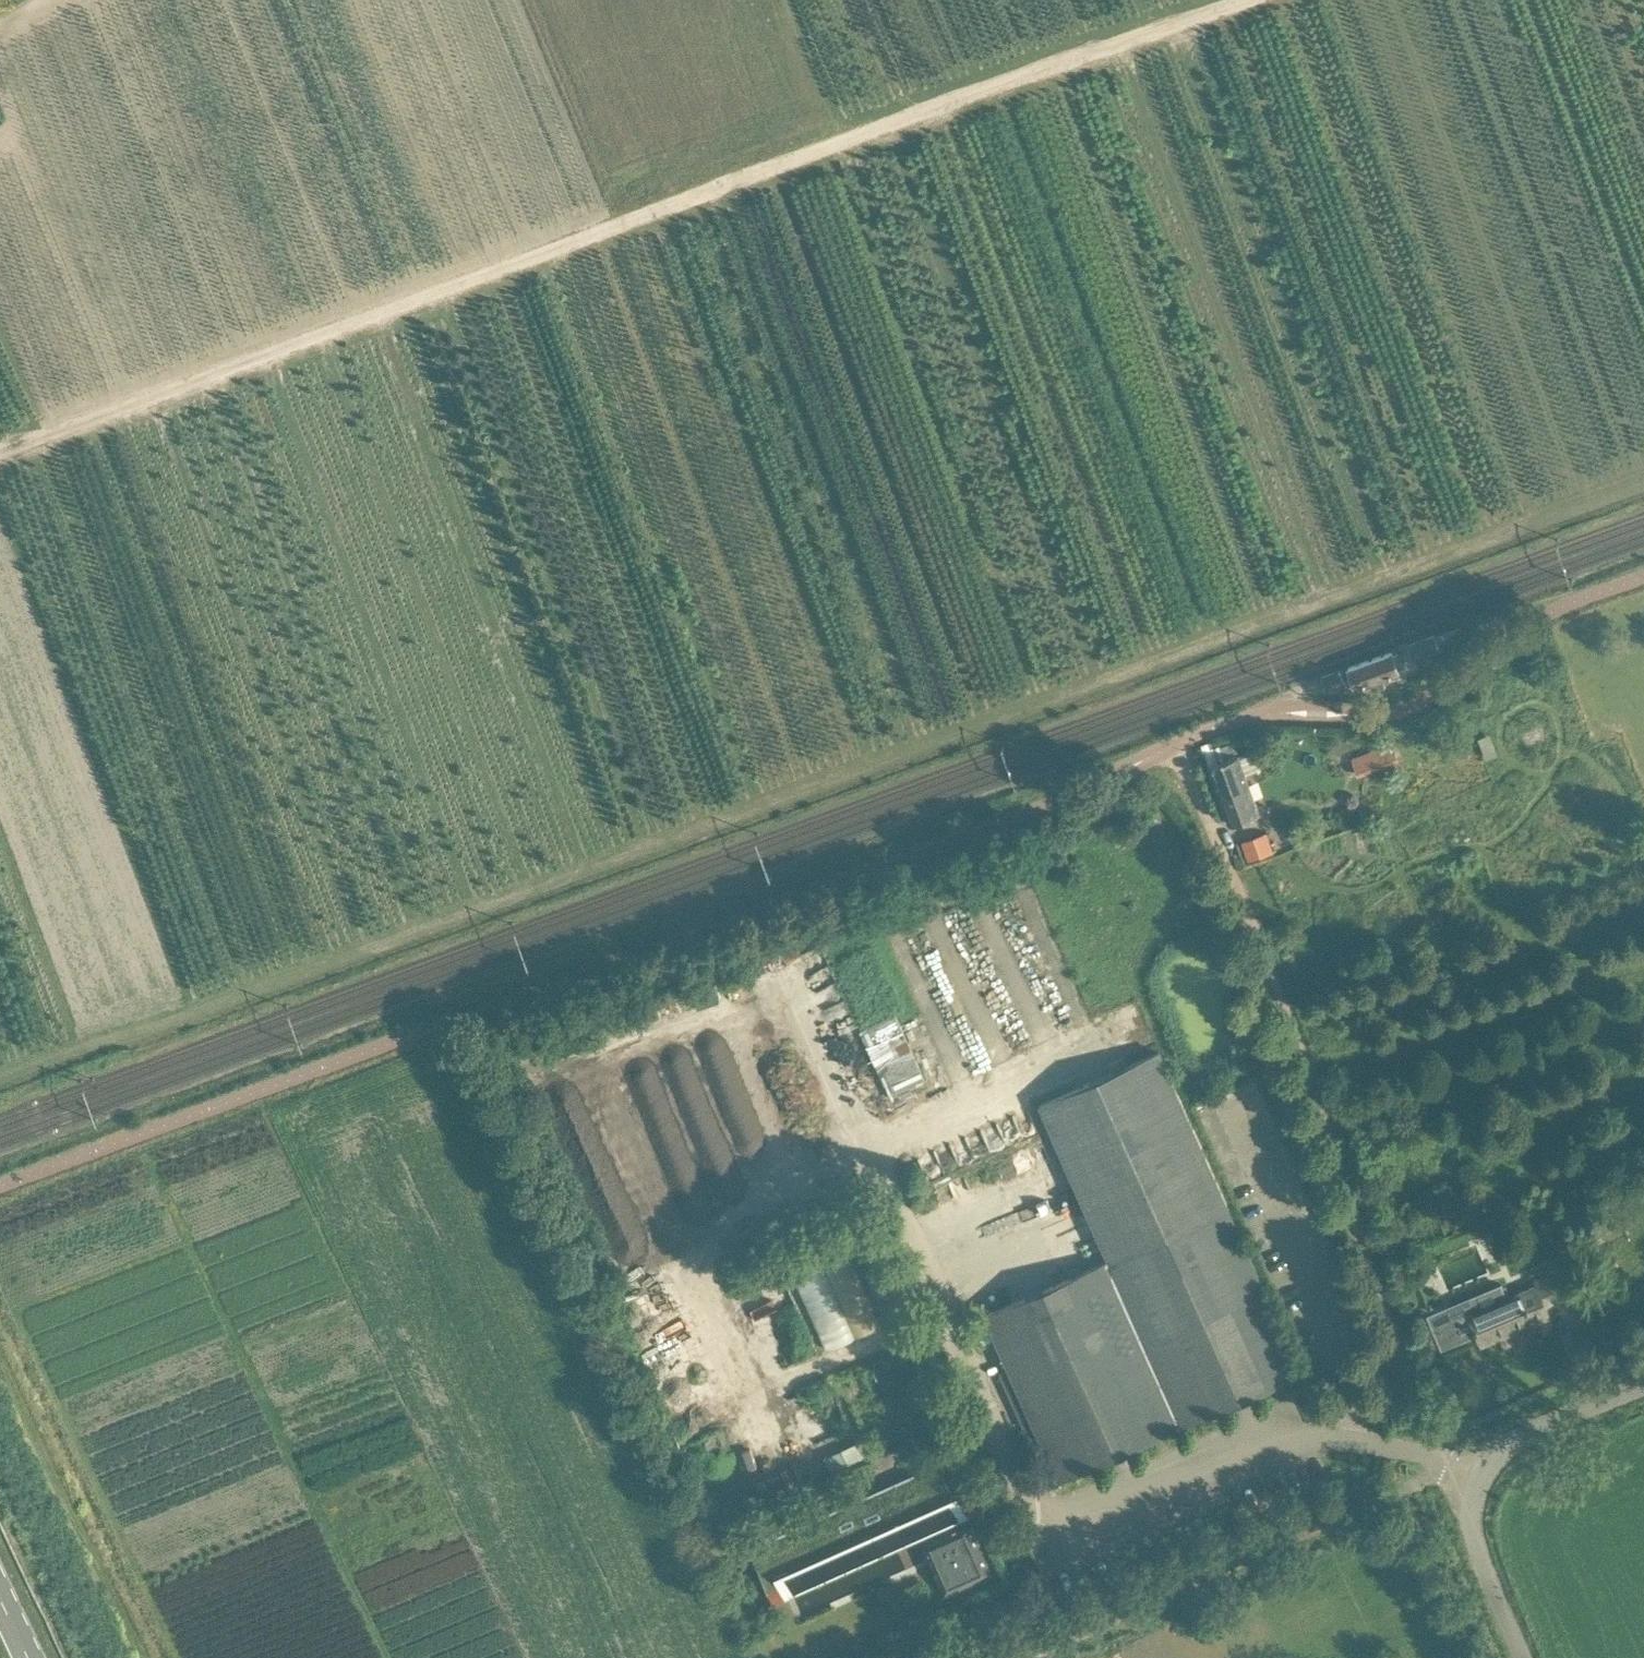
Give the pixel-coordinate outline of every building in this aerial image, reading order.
[(1414,659),(1434,651),(1440,649),(1435,635),(1435,634),(1434,634),(1408,644),(1414,659)] [(1383,677),(1400,670),(1398,666),(1403,665),(1399,652),(1394,654),(1392,650),(1349,666),(1356,686),(1370,681),(1373,690),(1386,685),(1383,677)] [(1347,686),(1340,669),(1322,676),(1326,689),(1336,685),(1338,690),(1347,686)] [(1395,760),(1389,744),(1353,758),(1359,774),(1395,760)] [(1260,812),(1239,754),(1209,765),(1231,823),(1260,812)] [(1241,840),(1249,860),(1274,851),(1267,831),(1241,840)] [(890,1096),(927,1081),(899,1011),(862,1026),(890,1096)] [(1110,1259),(986,1314),(1059,1477),(1302,1370),(1159,1050),(1041,1103),(1110,1259)] [(867,1298),(848,1238),(790,1256),(816,1337),(869,1321),(866,1313),(864,1313),(860,1300),(867,1298)] [(1501,1283),(1430,1313),(1444,1348),(1478,1333),(1482,1343),(1513,1330),(1512,1328),(1533,1320),(1533,1322),(1551,1314),(1547,1304),(1562,1298),(1551,1272),(1534,1279),(1535,1280),(1537,1284),(1507,1296),(1501,1283)] [(793,1392),(826,1458),(861,1440),(827,1374),(793,1392)] [(971,1487),(956,1453),(905,1476),(908,1482),(886,1492),(883,1485),(750,1545),(765,1579),(777,1573),(786,1593),(924,1531),(927,1536),(921,1539),(945,1593),(974,1580),(974,1582),(996,1572),(986,1550),(982,1551),(978,1543),(980,1542),(969,1518),(963,1520),(961,1515),(967,1512),(958,1492),(971,1487)]
